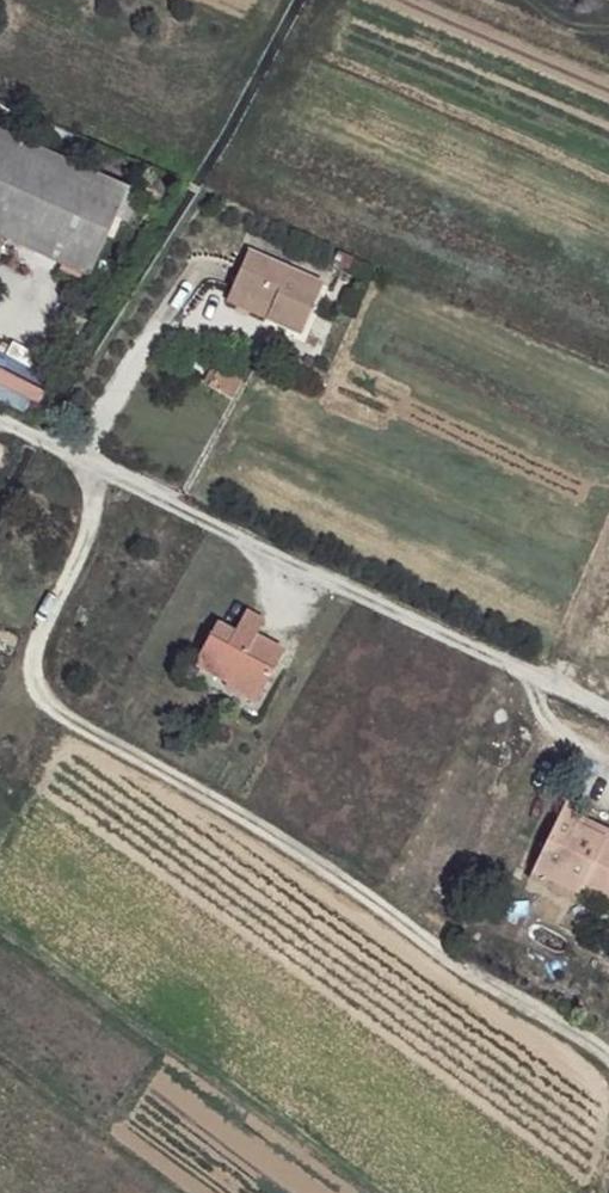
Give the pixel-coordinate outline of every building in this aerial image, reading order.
[(0,141),(0,245),(83,280),(120,196),(0,141)] [(300,273),(242,248),(227,283),(270,304),(263,322),(271,325),(300,273)] [(319,280),(300,273),(271,325),(298,337),(319,280)] [(263,621),(246,612),(236,633),(217,625),(196,662),(228,681),(225,689),(236,696),(264,644),(256,638),(263,621)] [(283,652),(264,644),(236,696),(255,704),(283,652)] [(562,812),(521,896),(565,918),(572,905),(608,924),(608,856),(575,839),(583,822),(562,812)]
